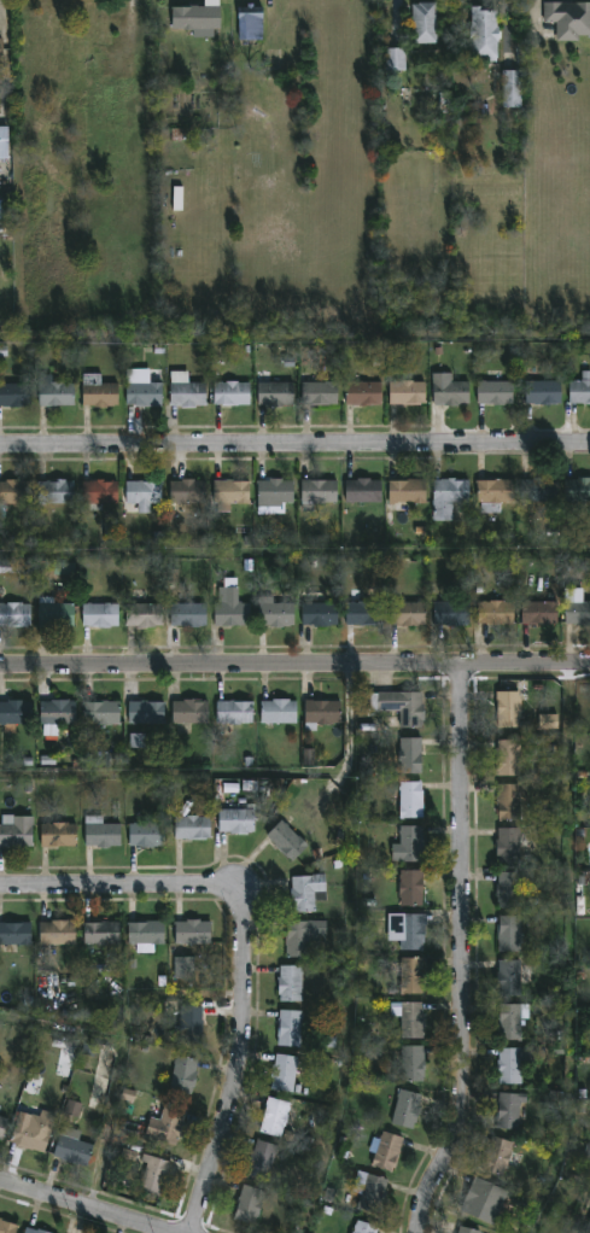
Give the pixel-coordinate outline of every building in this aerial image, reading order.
[(206,6),(206,0),(221,0),(221,6),(223,6),(223,29),(216,29),(216,36),(195,36),(195,29),(175,29),(175,7),(188,7),(188,5),(206,6)] [(439,42),(415,43),(414,2),(438,2),(439,42)] [(545,2),(589,2),(589,35),(580,35),(580,41),(559,41),(559,22),(545,22),(545,2)] [(256,4),(256,7),(264,7),(264,40),(240,40),(240,7),(250,7),(250,4),(256,4)] [(490,6),(490,10),(500,10),(500,27),(502,27),(502,41),(500,41),(500,62),(474,62),(474,6),(490,6)] [(409,70),(387,70),(386,48),(408,47),(409,70)] [(524,107),(506,107),(504,70),(524,70),(524,107)] [(11,159),(0,159),(0,127),(11,127),(11,159)] [(182,187),(174,187),(173,211),(182,211),(182,187)] [(265,368),(265,374),(271,374),(271,382),(297,381),(297,405),(285,405),(285,407),(259,405),(259,368),(265,368)] [(191,372),(191,384),(209,384),(209,407),(183,409),(183,405),(173,405),(173,372),(191,372)] [(584,372),(589,372),(589,404),(572,404),(572,381),(584,381),(584,372)] [(53,374),(54,382),(76,384),(76,407),(41,407),(41,375),(53,374)] [(104,374),(104,384),(121,384),(121,405),(111,407),(111,409),(97,409),(97,405),(84,407),(84,374),(104,374)] [(454,374),(454,382),(472,382),(472,405),(461,405),(461,407),(434,405),(434,374),(454,374)] [(241,381),(241,384),(253,384),(253,405),(216,407),(216,382),(241,381)] [(357,381),(384,382),(384,405),(349,405),(349,382),(357,381)] [(416,381),(428,382),(427,404),(392,404),(392,382),(416,381)] [(489,381),(516,382),(516,404),(495,405),(495,404),(479,404),(480,382),(489,381)] [(536,381),(563,381),(563,403),(560,403),(559,407),(528,404),(528,381),(536,381)] [(31,407),(0,407),(0,383),(5,382),(31,384),(31,407)] [(138,382),(165,384),(164,407),(129,404),(129,384),(138,382)] [(332,405),(304,405),(304,382),(341,382),(341,405),(332,405)] [(548,478),(548,480),(559,480),(559,503),(524,502),(524,480),(548,478)] [(579,478),(589,479),(589,501),(566,501),(566,480),(579,480),(579,478)] [(285,479),(285,481),(296,481),(296,504),(282,504),(282,514),(262,513),(261,481),(285,479)] [(373,479),(373,481),(385,481),(385,502),(347,502),(347,480),(373,479)] [(461,479),(461,480),(473,480),(472,503),(467,503),(466,520),(456,520),(455,521),(434,521),(436,480),(461,479)] [(503,479),(515,480),(515,502),(504,502),(504,504),(479,503),(480,481),(503,479)] [(33,504),(0,504),(0,483),(7,483),(7,480),(33,483),(33,504)] [(68,480),(68,483),(76,483),(76,504),(40,504),(40,483),(68,480)] [(110,480),(109,481),(121,481),(119,504),(83,503),(84,483),(110,480)] [(198,480),(198,481),(210,481),(210,504),(171,504),(173,481),(198,480)] [(236,480),(236,483),(253,483),(252,506),(240,504),(240,503),(216,504),(216,481),(236,480)] [(340,480),(340,503),(315,506),(315,513),(303,513),(304,480),(340,480)] [(428,480),(428,504),(415,504),(415,502),(410,502),(410,512),(401,512),(401,502),(392,502),(392,480),(428,480)] [(146,481),(165,483),(164,504),(152,504),(152,506),(128,504),(128,481),(146,481)] [(12,573),(13,561),(0,560),(0,573),(12,573)] [(75,563),(53,562),(53,575),(74,575),(75,563)] [(240,585),(240,601),(252,602),(253,624),(216,625),(215,603),(221,603),(220,586),(240,585)] [(326,591),(327,602),(341,602),(341,624),(317,626),(317,624),(304,624),(304,591),(326,591)] [(428,602),(428,623),(421,623),(421,626),(392,624),(393,601),(399,601),(399,594),(411,595),(411,601),(428,602)] [(76,603),(76,626),(40,626),(41,596),(56,596),(56,602),(76,603)] [(275,596),(275,602),(296,602),(297,625),(271,626),(271,624),(261,624),(261,596),(275,596)] [(373,600),(373,602),(384,602),(385,623),(379,623),(379,625),(349,624),(347,602),(373,600)] [(444,600),(444,602),(473,601),(473,624),(437,624),(437,601),(444,600)] [(506,600),(506,601),(516,601),(516,623),(480,623),(480,601),(506,600)] [(568,600),(589,600),(589,624),(580,625),(580,623),(568,623),(568,600)] [(112,601),(112,603),(121,603),(122,625),(84,625),(84,603),(112,601)] [(561,623),(525,623),(525,601),(561,601),(561,623)] [(33,624),(0,624),(0,603),(1,603),(1,602),(5,602),(5,603),(10,603),(10,602),(24,602),(33,603),(33,624)] [(136,602),(165,603),(164,625),(158,625),(158,627),(128,625),(128,602),(136,602)] [(209,602),(209,625),(186,626),(186,625),(173,625),(173,602),(209,602)] [(522,690),(524,717),(522,717),(522,726),(501,726),(498,690),(522,690)] [(423,691),(423,727),(402,727),(402,711),(380,711),(380,708),(373,708),(373,693),(423,691)] [(292,699),(292,700),(299,700),(298,723),(263,723),(263,700),(275,700),(275,697),(292,699)] [(7,723),(0,723),(0,701),(27,699),(27,701),(35,701),(34,723),(17,723),(17,732),(7,731),(7,723)] [(71,699),(71,701),(78,701),(78,724),(60,724),(60,735),(45,735),(45,723),(42,723),(42,701),(53,701),(53,699),(71,699)] [(204,699),(211,700),(211,723),(185,723),(185,724),(175,723),(175,700),(186,700),(186,699),(204,699)] [(236,699),(236,701),(256,701),(256,723),(243,723),(243,724),(218,723),(220,700),(236,699)] [(110,700),(122,701),(122,723),(115,723),(115,725),(86,723),(86,701),(110,700)] [(334,723),(334,724),(320,724),(319,721),(319,731),(306,731),(306,700),(344,700),(343,723),(334,723)] [(168,701),(168,724),(130,723),(130,701),(168,701)] [(558,715),(539,715),(539,727),(558,728),(558,715)] [(145,748),(145,734),(130,734),(130,748),(145,748)] [(423,737),(423,772),(403,772),(403,761),(401,761),(402,746),(401,746),(402,737),(423,737)] [(522,738),(522,775),(500,775),(500,771),(502,771),(502,758),(500,758),(500,738),(522,738)] [(121,754),(109,753),(109,766),(120,766),(121,754)] [(425,781),(425,817),(403,817),(401,785),(402,785),(402,781),(425,781)] [(522,783),(521,819),(501,819),(502,801),(500,801),(500,783),(522,783)] [(257,810),(257,831),(250,834),(221,831),(221,808),(257,810)] [(200,814),(200,817),(214,817),(214,837),(177,838),(177,817),(200,814)] [(11,846),(0,846),(0,823),(4,823),(5,816),(35,816),(35,846),(11,847),(11,846)] [(105,816),(105,823),(123,823),(123,845),(113,845),(113,847),(99,847),(99,845),(86,845),(87,816),(105,816)] [(310,846),(296,860),(292,857),(291,858),(269,836),(284,819),(310,846)] [(70,822),(70,824),(78,823),(80,846),(43,847),(42,823),(70,822)] [(140,822),(167,823),(167,845),(144,847),(144,845),(132,845),(132,823),(140,822)] [(425,824),(425,861),(395,860),(395,843),(402,843),(402,824),(425,824)] [(525,828),(525,831),(533,831),(533,847),(524,847),(524,863),(501,863),(501,857),(498,857),(500,828),(525,828)] [(426,870),(425,906),(402,905),(403,870),(426,870)] [(524,871),(524,907),(501,907),(501,904),(500,904),(501,871),(524,871)] [(319,900),(319,911),(296,912),(294,901),(293,901),(293,876),(328,872),(328,900),(319,900)] [(402,912),(428,914),(427,951),(402,949),(403,939),(387,939),(389,912),(402,912)] [(522,914),(522,928),(525,928),(524,951),(501,951),(500,917),(502,917),(502,916),(522,914)] [(203,918),(203,922),(214,921),(214,943),(177,943),(177,922),(203,918)] [(78,921),(78,946),(41,945),(42,922),(53,922),(53,919),(78,921)] [(110,921),(110,922),(122,922),(122,943),(98,946),(98,942),(86,942),(86,922),(110,921)] [(168,922),(168,945),(157,943),(156,952),(139,952),(139,945),(129,945),(129,921),(168,922)] [(311,946),(311,957),(288,957),(288,949),(286,949),(286,921),(328,921),(328,946),(311,946)] [(33,943),(0,943),(0,922),(34,922),(33,943)] [(194,957),(174,958),(175,979),(195,978),(194,957)] [(426,994),(401,994),(401,958),(426,958),(426,994)] [(512,958),(512,959),(524,960),(524,964),(536,964),(534,982),(524,982),(524,991),(501,991),(501,959),(512,958)] [(304,965),(304,970),(305,970),(304,1001),(282,1001),(282,994),(280,994),(280,977),(282,977),(282,965),(304,965)] [(425,1001),(426,1038),(403,1038),(403,1016),(392,1016),(392,1001),(425,1001)] [(524,1004),(525,1040),(501,1040),(501,1017),(503,1017),(503,1004),(524,1004)] [(205,1006),(205,1039),(203,1039),(203,1042),(181,1041),(181,1017),(182,1017),(183,1005),(205,1006)] [(304,1010),(302,1046),(280,1046),(280,1036),(281,1036),(282,1010),(304,1010)] [(95,1045),(83,1043),(81,1055),(94,1057),(95,1045)] [(426,1045),(426,1082),(403,1082),(403,1064),(397,1064),(397,1045),(426,1045)] [(525,1063),(524,1085),(502,1083),(502,1073),(500,1073),(502,1047),(536,1047),(536,1063),(525,1063)] [(300,1057),(296,1092),(274,1088),(279,1053),(300,1057)] [(177,1056),(200,1060),(198,1071),(200,1071),(197,1087),(195,1087),(193,1094),(171,1089),(176,1064),(175,1064),(177,1056)] [(136,1093),(124,1088),(121,1098),(133,1102),(136,1093)] [(422,1109),(420,1123),(417,1123),(416,1128),(395,1123),(402,1089),(423,1093),(420,1109),(422,1109)] [(580,1091),(589,1091),(589,1100),(580,1099),(580,1091)] [(530,1094),(530,1103),(522,1103),(522,1127),(519,1127),(519,1129),(498,1127),(501,1092),(530,1094)] [(293,1103),(285,1136),(261,1130),(270,1097),(293,1103)] [(82,1104),(68,1100),(64,1114),(78,1118),(82,1104)] [(167,1105),(188,1111),(177,1146),(146,1136),(152,1117),(163,1120),(167,1105)] [(53,1132),(47,1152),(12,1141),(23,1111),(34,1115),(30,1123),(53,1132)] [(4,1140),(0,1139),(0,1116),(10,1118),(4,1140)] [(95,1145),(89,1164),(54,1155),(63,1126),(83,1132),(81,1140),(95,1145)] [(405,1138),(395,1173),(374,1165),(385,1130),(405,1138)] [(515,1147),(514,1151),(513,1151),(509,1169),(507,1169),(504,1178),(485,1171),(495,1135),(516,1141),(515,1146),(515,1147)] [(280,1146),(271,1180),(250,1174),(253,1150),(256,1151),(259,1138),(280,1146)] [(134,1162),(137,1152),(123,1149),(120,1158),(134,1162)] [(171,1169),(163,1196),(141,1190),(148,1163),(142,1161),(145,1153),(171,1162),(169,1168),(171,1169)] [(390,1191),(381,1215),(358,1208),(369,1174),(390,1180),(387,1191),(390,1191)] [(500,1206),(493,1221),(485,1217),(484,1221),(463,1211),(479,1178),(498,1187),(491,1203),(500,1206)] [(269,1192),(258,1226),(236,1219),(246,1185),(269,1192)] [(23,1225),(20,1232),(0,1232),(0,1219),(23,1225)] [(381,1227),(379,1232),(354,1232),(355,1231),(356,1232),(360,1220),(381,1227)]
